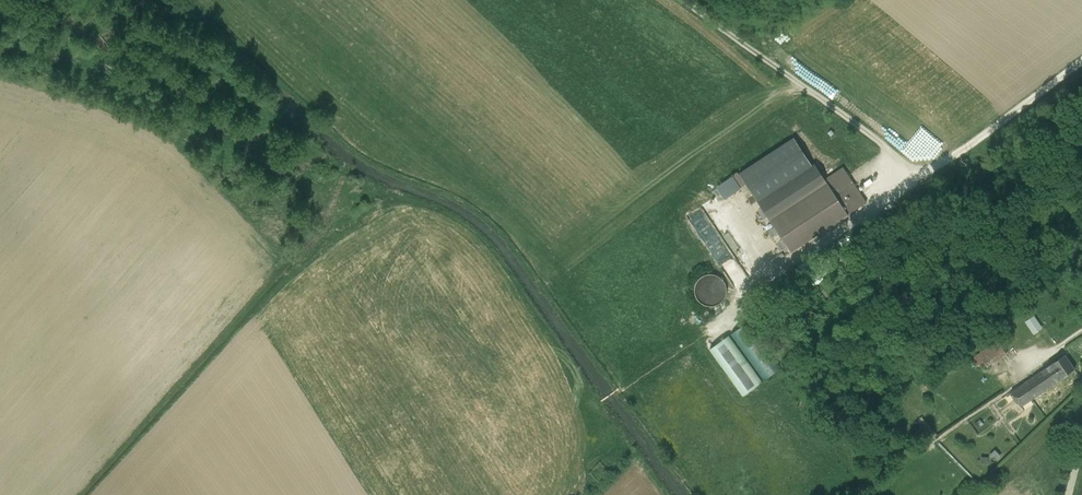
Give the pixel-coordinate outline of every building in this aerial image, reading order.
[(759,202),(811,167),(793,139),(740,174),(759,202)] [(770,220),(826,184),(823,180),(815,166),(811,167),(759,202),(770,220)] [(834,195),(853,182),(843,167),(823,180),(826,184),(834,195)] [(853,182),(834,195),(848,217),(868,204),(853,182)] [(792,254),(848,217),(834,195),(826,184),(770,220),(792,254)] [(731,280),(741,277),(745,275),(733,256),(731,251),(722,254),(719,249),(724,247),(722,244),(724,244),(729,240),(736,238),(742,247),(736,229),(728,217),(714,227),(699,203),(702,215),(706,220),(697,223),(699,231),(709,227),(717,251),(704,232),(700,234),(731,280)] [(701,303),(705,305),(710,306),(716,306),(720,304),(724,300),(726,295),(727,290),(726,285),(723,280),(719,277),(714,275),(709,275),(704,277),(699,280),(697,284),(695,289),(696,294),(698,299),(701,303)] [(1034,333),(1043,327),(1035,315),(1026,321),(1034,333)] [(745,324),(710,348),(741,395),(781,369),(779,365),(767,373),(766,371),(760,376),(743,351),(749,346),(746,342),(753,337),(745,324)] [(984,361),(987,366),(1008,353),(999,339),(972,355),(978,364),(984,361)] [(1071,352),(1020,390),(1031,404),(1081,366),(1071,352)] [(994,450),(988,458),(996,464),(1002,457),(994,450)]
